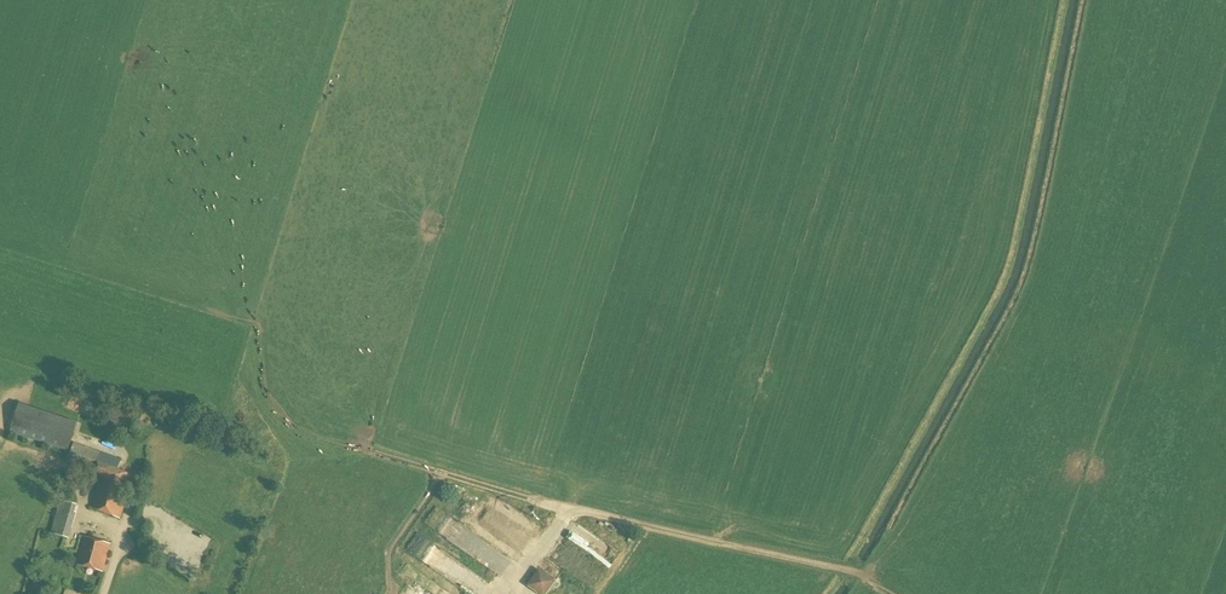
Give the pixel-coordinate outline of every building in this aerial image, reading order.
[(75,431),(77,423),(19,403),(4,451),(62,470),(75,431)] [(130,493),(136,476),(125,472),(118,469),(121,460),(74,442),(66,463),(100,476),(92,508),(120,519),(128,492),(130,493)] [(69,538),(76,512),(75,512),(77,504),(59,500),(50,533),(64,537),(69,538)] [(419,532),(409,546),(449,573),(458,559),(419,532)] [(496,567),(506,553),(478,534),(468,549),(496,567)] [(572,552),(576,539),(561,534),(557,548),(572,552)] [(103,572),(110,544),(83,536),(79,553),(75,565),(103,572)] [(540,593),(564,568),(547,553),(524,579),(540,593)]
